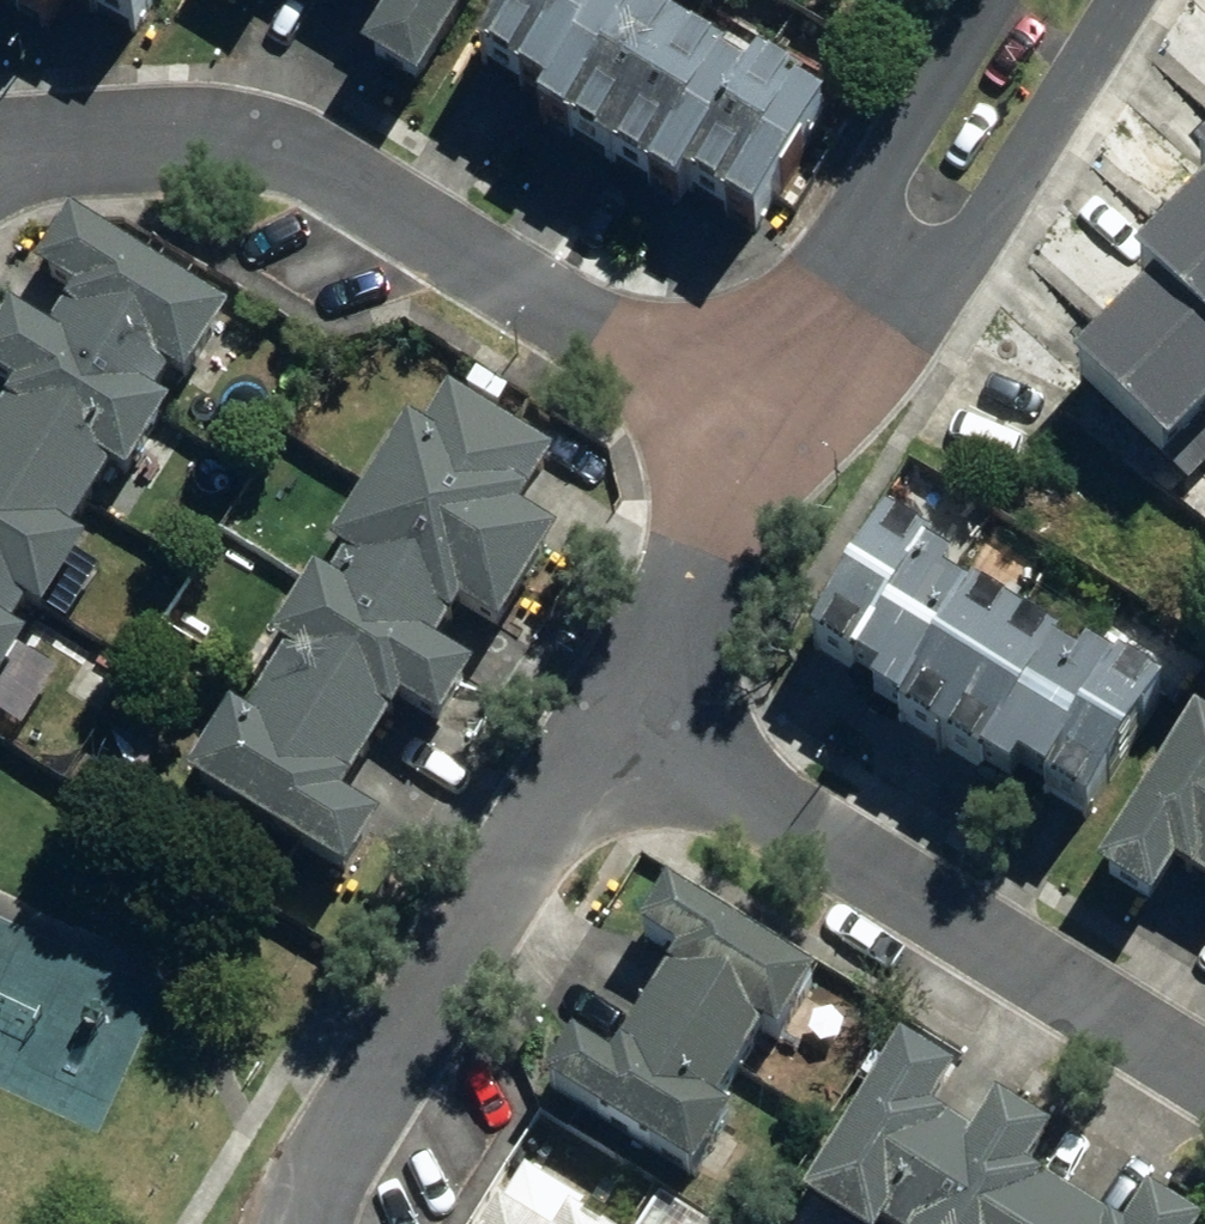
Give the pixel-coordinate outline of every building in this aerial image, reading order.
[(159,10),(164,0),(142,0),(159,10)] [(407,1),(385,40),(440,73),(484,0),(404,0),(407,1)] [(613,0),(536,0),(513,37),(548,59),(547,62),(568,77),(613,0)] [(685,0),(613,0),(568,77),(560,87),(598,111),(601,106),(632,124),(701,10),(685,0)] [(697,171),(709,152),(770,52),(701,10),(632,124),(682,155),(679,160),(697,171)] [(776,43),(709,152),(752,179),(749,185),(786,206),(853,91),(776,43)] [(1192,134),(1204,147),(1204,122),(1192,134)] [(1058,348),(1189,481),(1204,465),(1204,165),(1131,237),(1151,257),(1058,348)] [(56,355),(159,419),(175,394),(189,402),(232,333),(77,235),(43,289),(82,313),(56,355)] [(56,355),(17,331),(0,358),(0,399),(21,413),(0,447),(0,453),(100,514),(115,491),(128,500),(173,428),(159,419),(56,355)] [(425,429),(381,497),(536,594),(574,534),(536,512),(567,461),(467,398),(440,438),(425,429)] [(100,514),(0,453),(0,584),(54,617),(100,545),(87,536),(100,514)] [(381,497),(340,564),(356,575),(338,603),(439,667),(466,624),(502,648),(536,594),(381,497)] [(789,681),(860,725),(931,609),(900,591),(908,579),(868,555),(789,681)] [(54,617),(0,584),(0,695),(5,698),(54,617)] [(477,688),(439,667),(321,594),(279,662),(294,671),(278,697),(379,761),(407,719),(444,743),(477,688)] [(1016,629),(1038,641),(1054,615),(1033,602),(1016,629)] [(923,776),(999,653),(957,628),(949,638),(924,622),(860,725),(855,734),(923,776)] [(1001,804),(1059,707),(1035,693),(1043,682),(999,653),(923,776),(990,820),(1001,804)] [(1059,707),(1001,804),(1070,848),(1146,727),(1102,699),(1095,711),(1068,695),(1059,707)] [(379,761),(278,697),(269,711),(252,702),(211,769),(368,864),(400,813),(363,789),(379,761)] [(1076,894),(1128,925),(1153,886),(1204,919),(1204,756),(1174,736),(1076,894)] [(650,1017),(743,1074),(769,1034),(784,1043),(821,985),(675,894),(648,938),(685,960),(650,1017)] [(719,1113),(743,1074),(650,1017),(619,1068),(582,1045),(554,1088),(699,1180),(735,1122),(719,1113)] [(982,1145),(941,1120),(966,1081),(912,1047),(814,1203),(848,1223),(933,1223),(982,1145)] [(1076,1204),(1035,1178),(1060,1140),(1005,1105),(982,1145),(933,1223),(1064,1223),(1076,1204)] [(585,1211),(594,1197),(536,1163),(498,1223),(605,1223),(585,1211)] [(1159,1202),(1145,1223),(1196,1223),(1159,1202)] [(1078,1206),(1066,1223),(1108,1223),(1078,1206)]
